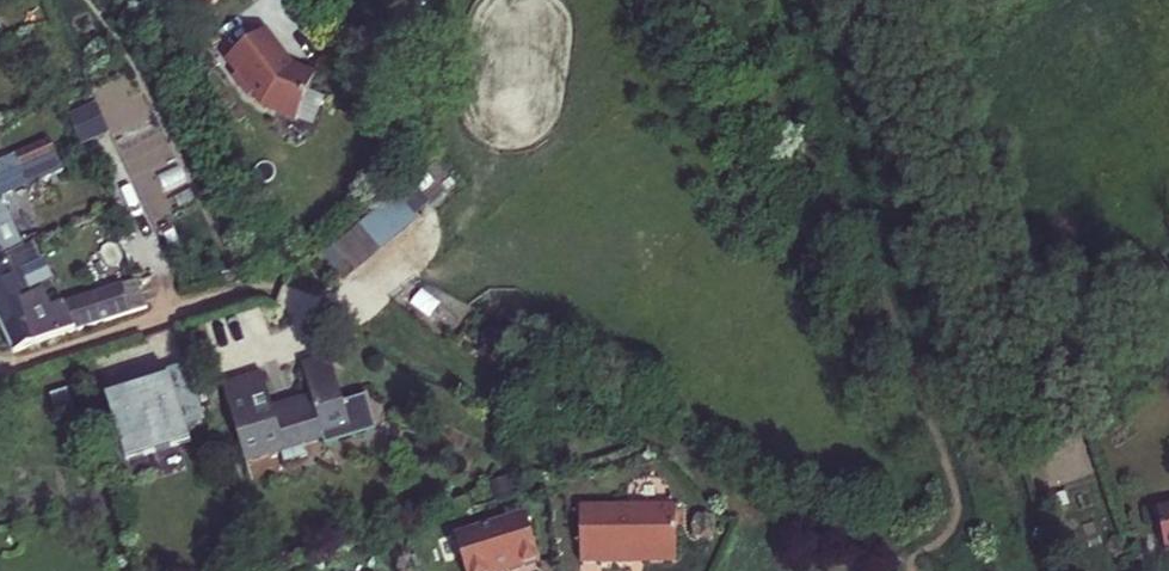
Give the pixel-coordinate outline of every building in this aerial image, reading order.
[(216,14),(235,0),(205,0),(216,14)] [(238,83),(234,87),(250,107),(254,105),(262,115),(296,130),(315,88),(293,79),(290,81),(282,69),(284,67),(265,41),(228,69),(238,83)] [(70,128),(82,156),(108,145),(96,117),(70,128)] [(6,189),(47,172),(61,166),(54,152),(0,177),(0,192),(6,189)] [(6,189),(0,192),(0,270),(28,257),(4,202),(11,199),(6,189)] [(347,233),(367,255),(402,223),(382,201),(347,233)] [(324,253),(335,265),(345,275),(367,255),(347,233),(324,253)] [(28,257),(0,270),(0,328),(14,359),(16,362),(148,315),(138,289),(59,317),(51,299),(60,295),(58,289),(62,287),(53,267),(49,269),(41,251),(28,257)] [(313,263),(324,275),(335,265),(324,253),(313,263)] [(259,384),(219,397),(242,472),(284,459),(288,469),(310,462),(307,451),(318,447),(320,453),(365,438),(369,431),(359,402),(337,410),(321,362),(297,370),(307,401),(268,414),(259,384)] [(101,404),(122,467),(185,446),(164,384),(101,404)] [(63,397),(47,402),(53,423),(70,418),(63,397)] [(670,500),(576,512),(582,568),(611,564),(610,560),(676,550),(670,500)] [(1165,557),(1168,556),(1168,511),(1156,514),(1165,557)] [(456,542),(466,570),(535,570),(543,568),(528,519),(456,542)]
